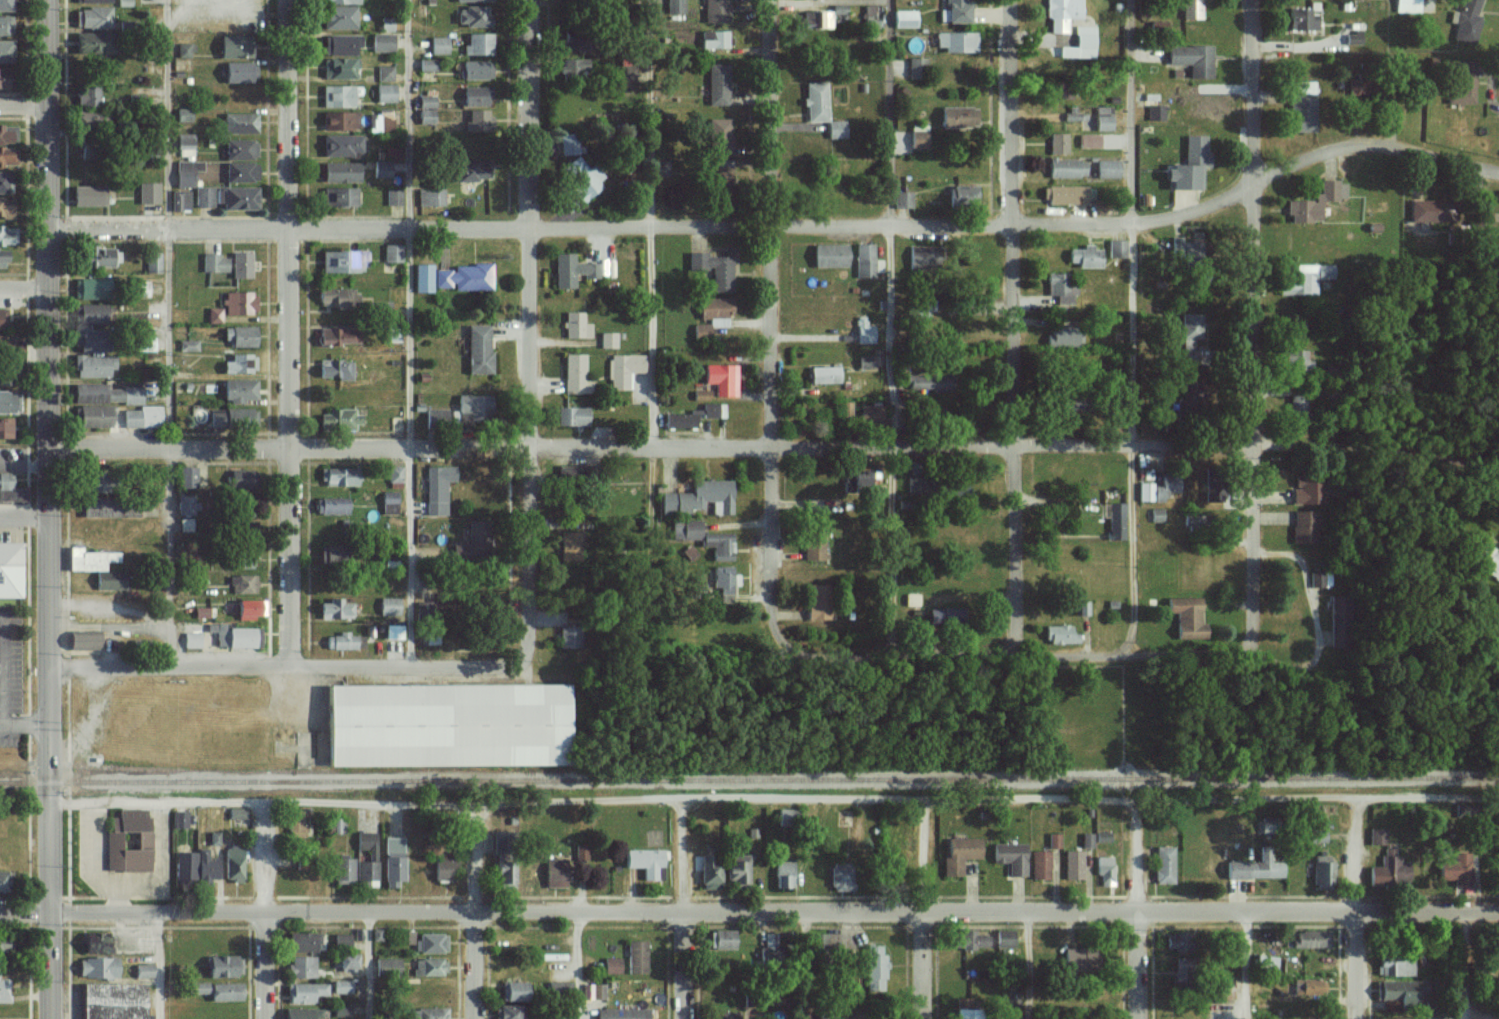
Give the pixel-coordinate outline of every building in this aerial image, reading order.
[(11,12),(11,0),(0,0),(0,12),(11,12)] [(684,14),(684,0),(667,0),(667,14),(684,14)] [(705,23),(729,23),(729,0),(704,0),(705,23)] [(968,0),(946,0),(946,22),(968,23),(968,0)] [(1045,18),(1050,18),(1050,32),(1067,33),(1068,18),(1081,18),(1081,0),(1046,0),(1045,18)] [(1202,0),(1183,0),(1183,19),(1202,18),(1202,0)] [(1434,12),(1434,0),(1396,0),(1396,11),(1434,12)] [(1473,44),(1483,0),(1462,0),(1459,13),(1452,11),(1449,22),(1456,23),(1453,39),(1473,44)] [(354,29),(355,6),(323,5),(322,29),(354,29)] [(845,5),(833,5),(832,14),(845,14),(845,5)] [(874,6),(865,5),(864,26),(874,26),(874,6)] [(491,26),(491,6),(457,7),(457,26),(491,26)] [(110,29),(110,8),(74,8),(74,29),(110,29)] [(1288,29),(1317,30),(1317,15),(1309,15),(1310,9),(1289,8),(1288,29)] [(830,29),(831,11),(802,10),(802,28),(830,29)] [(893,11),(894,27),(917,27),(917,10),(893,11)] [(0,16),(0,36),(11,36),(11,16),(0,16)] [(1094,58),(1094,26),(1075,26),(1075,57),(1094,58)] [(562,50),(581,51),(581,31),(563,30),(562,50)] [(728,48),(728,30),(701,31),(701,48),(728,48)] [(976,52),(976,32),(935,32),(935,47),(943,47),(943,52),(976,52)] [(1361,44),(1361,32),(1347,32),(1346,43),(1361,44)] [(74,53),(105,54),(106,33),(74,33),(74,53)] [(371,51),(393,51),(393,34),(372,33),(371,51)] [(492,34),(465,33),(465,55),(491,55),(492,34)] [(253,36),(219,35),(219,57),(252,58),(253,36)] [(358,35),(323,35),(322,55),(357,55),(358,35)] [(448,37),(430,37),(431,54),(448,54),(448,37)] [(11,63),(11,41),(0,41),(0,63),(11,63)] [(177,56),(191,57),(192,44),(177,44),(177,56)] [(1212,45),(1167,45),(1167,64),(1189,64),(1189,79),(1212,79),(1212,45)] [(323,79),(356,79),(356,58),(323,58),(323,79)] [(586,73),(586,58),(561,59),(561,74),(586,73)] [(917,78),(917,70),(927,70),(927,58),(908,58),(909,78),(917,78)] [(433,59),(419,59),(419,71),(433,71),(433,59)] [(491,79),(491,61),(462,61),(462,79),(491,79)] [(223,82),(255,82),(255,63),(224,62),(223,82)] [(729,105),(728,64),(707,64),(708,105),(729,105)] [(393,80),(393,65),(378,66),(378,81),(393,80)] [(8,90),(8,67),(0,67),(0,90),(8,90)] [(1476,73),(1450,73),(1449,104),(1475,104),(1476,73)] [(806,121),(828,121),(826,81),(805,82),(806,121)] [(1349,84),(1349,95),(1366,94),(1366,83),(1349,84)] [(376,102),(395,102),(395,84),(376,85),(376,102)] [(97,86),(74,86),(73,107),(97,107),(97,86)] [(322,107),(353,107),(353,86),(322,86),(322,107)] [(462,105),(489,106),(489,86),(463,86),(462,105)] [(1289,132),(1316,132),(1315,93),(1289,94),(1289,132)] [(419,107),(434,108),(434,96),(419,95),(419,107)] [(1147,120),(1164,120),(1165,105),(1148,105),(1147,120)] [(940,126),(975,127),(975,107),(940,106),(940,126)] [(1110,130),(1111,107),(1096,107),(1095,130),(1110,130)] [(177,121),(192,121),(191,108),(176,108),(177,121)] [(434,109),(419,108),(418,124),(433,124),(434,109)] [(392,134),(392,109),(368,109),(368,134),(392,134)] [(470,110),(470,121),(466,121),(466,131),(491,131),(491,110),(470,110)] [(321,112),(322,129),(355,129),(355,112),(321,112)] [(223,133),(256,133),(256,113),(223,113),(223,133)] [(730,118),(708,119),(709,155),(730,155),(730,118)] [(846,120),(828,120),(828,138),(846,137),(846,120)] [(16,125),(0,125),(0,143),(16,143),(16,125)] [(910,148),(927,149),(927,131),(911,131),(910,148)] [(560,154),(585,153),(584,133),(559,134),(560,154)] [(1067,133),(1050,133),(1050,153),(1067,153),(1067,133)] [(178,155),(194,156),(194,134),(178,134),(178,155)] [(1100,147),(1100,134),(1079,134),(1079,147),(1100,147)] [(321,157),(360,157),(360,135),(322,135),(321,157)] [(1197,190),(1198,165),(1208,165),(1209,135),(1185,135),(1185,166),(1164,165),(1164,181),(1170,181),(1170,190),(1197,190)] [(226,140),(225,159),(256,160),(256,140),(226,140)] [(0,148),(0,167),(15,167),(15,148),(0,148)] [(582,200),(605,181),(594,167),(589,171),(577,156),(559,172),(582,200)] [(1049,177),(1086,177),(1086,159),(1050,158),(1049,177)] [(484,181),(484,177),(490,177),(490,160),(445,160),(445,181),(484,181)] [(1097,177),(1118,178),(1118,160),(1097,160),(1097,177)] [(203,161),(176,161),(176,187),(195,187),(195,171),(204,170),(203,161)] [(226,182),(255,181),(255,162),(225,163),(226,182)] [(357,163),(321,163),(321,182),(357,182),(357,163)] [(375,165),(374,176),(387,176),(387,163),(381,163),(381,165),(375,165)] [(11,172),(0,172),(0,192),(10,193),(11,172)] [(158,204),(158,183),(138,183),(138,204),(158,204)] [(104,206),(104,186),(71,185),(71,205),(104,206)] [(196,208),(213,207),(213,186),(195,187),(196,208)] [(976,186),(948,186),(947,204),(976,204),(976,186)] [(1044,204),(1094,203),(1094,186),(1044,187),(1044,204)] [(256,209),(255,187),(218,188),(218,210),(256,209)] [(355,189),(322,189),(322,207),(355,207),(355,189)] [(418,206),(444,206),(444,189),(418,189),(418,206)] [(400,190),(387,190),(387,204),(400,204),(400,190)] [(171,210),(189,210),(190,191),(172,191),(171,210)] [(911,192),(894,192),(894,207),(911,208),(911,192)] [(13,198),(0,198),(0,217),(13,218),(13,198)] [(1411,221),(1452,221),(1452,199),(1410,200),(1411,221)] [(1286,215),(1291,215),(1291,223),(1313,223),(1312,200),(1286,200),(1286,215)] [(1491,233),(1492,220),(1498,220),(1498,213),(1482,212),(1481,233),(1491,233)] [(11,225),(0,225),(0,243),(11,243),(11,225)] [(1171,237),(1172,256),(1199,255),(1198,241),(1182,242),(1182,236),(1171,237)] [(1108,241),(1108,258),(1126,257),(1126,240),(1108,241)] [(857,278),(875,277),(874,243),(856,244),(857,278)] [(383,262),(402,262),(402,245),(384,244),(383,262)] [(813,267),(847,267),(847,244),(812,244),(813,267)] [(1068,266),(1092,266),(1093,245),(1083,245),(1083,249),(1068,249),(1068,266)] [(909,268),(936,268),(936,247),(909,246),(909,268)] [(111,247),(82,247),(82,267),(111,267),(111,247)] [(321,273),(366,273),(366,251),(321,251),(321,273)] [(147,271),(161,270),(160,252),(146,253),(147,271)] [(232,277),(251,278),(251,252),(232,252),(232,277)] [(574,253),(555,253),(555,288),(574,288),(574,278),(599,278),(599,262),(574,262),(574,253)] [(731,253),(687,254),(688,272),(709,272),(709,292),(732,292),(731,253)] [(202,255),(203,272),(227,272),(227,254),(202,255)] [(491,263),(452,263),(452,269),(432,269),(432,264),(414,264),(414,292),(431,292),(431,290),(491,289),(491,263)] [(1279,294),(1317,294),(1316,278),(1335,278),(1335,264),(1297,265),(1297,273),(1279,273),(1279,294)] [(1071,272),(1047,273),(1047,296),(1053,296),(1054,304),(1072,303),(1071,272)] [(76,298),(107,299),(107,279),(77,278),(76,298)] [(148,280),(131,281),(131,296),(148,295),(148,280)] [(359,291),(319,289),(318,306),(358,308),(359,291)] [(223,292),(224,315),(255,315),(255,292),(223,292)] [(699,318),(710,318),(711,327),(728,326),(728,314),(732,314),(732,297),(698,298),(699,318)] [(389,312),(389,302),(367,301),(367,312),(389,312)] [(104,304),(77,304),(77,322),(104,323),(104,304)] [(207,324),(222,324),(222,308),(208,308),(207,324)] [(584,312),(565,312),(564,337),(591,338),(591,323),(584,323),(584,312)] [(1202,313),(1182,312),(1181,351),(1193,351),(1193,338),(1202,338),(1202,313)] [(143,315),(128,315),(128,325),(144,325),(143,315)] [(856,317),(855,342),(872,343),(873,325),(865,325),(865,317),(856,317)] [(77,351),(98,351),(98,323),(77,324),(77,351)] [(710,324),(694,324),(694,338),(710,339),(710,324)] [(467,325),(467,374),(490,374),(490,325),(467,325)] [(254,347),(255,327),(224,326),(223,340),(231,340),(231,346),(254,347)] [(318,344),(358,344),(358,328),(318,327),(318,344)] [(1047,347),(1075,347),(1076,329),(1047,329),(1047,347)] [(601,348),(616,348),(616,332),(600,332),(601,348)] [(135,351),(155,351),(155,337),(134,338),(135,351)] [(197,340),(179,340),(178,351),(197,351),(197,340)] [(1305,370),(1306,350),(1285,349),(1284,370),(1305,370)] [(231,361),(223,361),(222,373),(255,373),(256,355),(231,354),(231,361)] [(586,381),(586,354),(565,354),(564,392),(591,392),(592,381),(586,381)] [(644,354),(611,354),(611,389),(630,389),(630,372),(644,372),(644,354)] [(109,376),(108,370),(114,369),(114,355),(73,356),(74,377),(109,376)] [(874,355),(857,355),(857,368),(874,368),(874,355)] [(319,379),(339,378),(338,359),(318,360),(319,379)] [(14,385),(15,366),(0,365),(0,384),(14,385)] [(711,367),(740,366),(740,378),(743,377),(744,378),(744,386),(739,386),(740,396),(721,396),(721,383),(711,383),(711,367)] [(812,366),(811,381),(838,382),(838,367),(812,366)] [(949,374),(909,373),(908,390),(949,390),(949,374)] [(256,380),(223,379),(222,402),(242,402),(243,400),(255,400),(256,380)] [(122,389),(106,388),(106,384),(73,384),(73,403),(122,403),(122,389)] [(141,405),(142,387),(123,386),(123,404),(141,405)] [(708,400),(708,391),(694,390),(694,400),(708,400)] [(19,412),(19,392),(0,392),(0,413),(19,412)] [(1307,394),(1291,395),(1292,414),(1308,414),(1307,394)] [(488,395),(457,395),(457,417),(488,417),(488,395)] [(703,417),(718,418),(718,403),(703,403),(703,417)] [(885,428),(886,405),(860,404),(859,426),(885,428)] [(109,427),(110,406),(75,405),(75,426),(109,427)] [(123,410),(123,427),(161,427),(161,405),(139,406),(139,409),(123,410)] [(556,424),(587,425),(587,407),(557,406),(556,424)] [(255,429),(256,409),(224,408),(224,428),(255,429)] [(354,408),(333,409),(333,414),(318,414),(319,429),(354,428),(354,423),(361,423),(361,414),(354,415),(354,408)] [(446,409),(426,408),(425,423),(445,424),(446,409)] [(695,428),(695,414),(664,413),(664,427),(695,428)] [(402,431),(403,417),(391,417),(391,430),(402,431)] [(0,420),(0,438),(12,438),(11,419),(0,420)] [(580,465),(558,465),(558,480),(580,479),(580,465)] [(402,466),(388,466),(388,481),(402,481),(402,466)] [(196,467),(177,467),(178,488),(196,488),(196,467)] [(356,485),(356,468),(320,468),(319,485),(356,485)] [(431,469),(443,469),(444,468),(460,468),(460,483),(450,483),(450,516),(431,516),(431,469)] [(872,485),(871,469),(851,470),(852,493),(879,492),(879,485),(872,485)] [(250,470),(230,470),(229,494),(249,494),(250,470)] [(24,500),(24,488),(11,488),(11,472),(0,472),(0,500),(24,500)] [(84,490),(97,491),(98,473),(85,472),(84,490)] [(1139,484),(1138,500),(1166,501),(1166,490),(1179,490),(1179,476),(1161,475),(1161,484),(1139,484)] [(1293,503),(1326,504),(1327,477),(1294,476),(1293,503)] [(907,490),(920,490),(920,477),(907,477),(907,490)] [(732,514),(732,480),(691,481),(691,492),(661,493),(661,514),(689,513),(689,509),(703,509),(703,501),(712,501),(712,515),(732,514)] [(396,514),(396,492),(382,492),(382,514),(396,514)] [(199,515),(198,495),(177,495),(178,515),(199,515)] [(346,514),(347,498),(316,498),(315,514),(346,514)] [(137,516),(137,499),(81,500),(82,517),(137,516)] [(1125,504),(1102,503),(1102,518),(1109,518),(1109,539),(1124,540),(1125,504)] [(1163,521),(1163,508),(1151,508),(1151,522),(1163,521)] [(1292,511),(1293,543),(1321,542),(1321,511),(1292,511)] [(234,540),(253,541),(254,521),(234,520),(234,540)] [(672,540),(701,539),(700,520),(671,521),(672,540)] [(803,560),(823,561),(824,527),(804,526),(803,560)] [(560,560),(580,560),(580,532),(561,532),(560,560)] [(712,560),(729,561),(730,533),(701,533),(701,547),(712,547),(712,560)] [(21,597),(21,542),(0,542),(0,597),(21,597)] [(451,556),(472,557),(473,544),(452,543),(451,556)] [(690,561),(697,555),(689,545),(682,551),(690,561)] [(318,547),(319,562),(342,562),(342,546),(318,547)] [(67,570),(95,570),(95,589),(124,590),(124,571),(106,570),(106,562),(119,562),(120,552),(82,552),(82,547),(67,547),(67,570)] [(251,550),(231,551),(231,568),(251,568),(251,550)] [(1311,587),(1324,587),(1324,571),(1311,571),(1311,587)] [(256,593),(256,575),(230,575),(230,592),(256,593)] [(828,619),(828,584),(808,584),(808,620),(828,619)] [(906,605),(919,606),(919,594),(906,593),(906,605)] [(1347,645),(1347,636),(1351,636),(1352,596),(1331,595),(1331,644),(1347,645)] [(399,597),(380,597),(379,615),(399,615),(399,597)] [(1176,639),(1206,639),(1205,623),(1201,623),(1200,597),(1166,598),(1167,613),(1176,612),(1176,639)] [(342,598),(328,599),(328,603),(319,603),(319,618),(352,618),(352,603),(342,603),(342,598)] [(265,615),(265,600),(234,600),(235,619),(255,618),(254,615),(265,615)] [(1089,615),(1089,601),(1076,601),(1077,616),(1089,615)] [(194,618),(208,618),(208,608),(194,608),(194,618)] [(952,624),(952,618),(956,619),(956,610),(927,609),(927,623),(952,624)] [(402,625),(385,625),(385,639),(402,639),(402,625)] [(1044,625),(1044,643),(1077,643),(1077,634),(1070,633),(1070,625),(1044,625)] [(559,648),(581,648),(581,627),(559,626),(559,648)] [(97,631),(67,631),(68,650),(97,649),(97,631)] [(183,633),(184,648),(200,647),(200,632),(183,633)] [(356,633),(339,633),(339,636),(326,636),(326,650),(356,649),(356,633)] [(332,686),(574,684),(574,764),(332,767),(332,686)] [(245,807),(229,808),(229,819),(246,818),(245,807)] [(145,809),(117,809),(117,817),(106,817),(107,871),(149,871),(149,847),(150,847),(150,818),(145,818),(145,809)] [(187,811),(172,811),(172,827),(187,828),(187,811)] [(288,836),(302,836),(303,812),(288,811),(288,836)] [(330,833),(342,833),(342,818),(329,818),(330,833)] [(1386,827),(1369,827),(1369,844),(1386,844),(1386,827)] [(1325,841),(1326,829),(1310,829),(1309,841),(1325,841)] [(356,861),(357,881),(377,881),(377,832),(357,832),(357,849),(369,849),(369,861),(356,861)] [(1049,847),(1060,847),(1060,832),(1048,833),(1049,847)] [(1109,832),(1097,832),(1097,842),(1110,841),(1109,832)] [(1092,847),(1093,833),(1082,833),(1082,847),(1092,847)] [(943,875),(962,875),(962,859),(980,858),(980,837),(947,838),(947,856),(942,856),(943,875)] [(384,887),(397,887),(397,880),(403,880),(403,838),(384,838),(384,887)] [(575,843),(575,859),(587,860),(587,843),(575,843)] [(993,863),(1008,862),(1008,876),(1026,875),(1025,843),(992,844),(993,863)] [(1174,846),(1155,845),(1154,883),(1174,883),(1174,846)] [(225,846),(224,880),(241,880),(242,846),(225,846)] [(175,851),(174,878),(196,878),(196,880),(215,881),(216,858),(208,858),(208,848),(197,848),(197,851),(175,851)] [(643,879),(663,879),(662,848),(623,849),(623,867),(643,867),(643,879)] [(1226,877),(1284,877),(1284,860),(1270,860),(1269,848),(1260,848),(1260,861),(1226,861),(1226,877)] [(1369,866),(1369,882),(1409,882),(1409,862),(1399,862),(1399,848),(1382,848),(1382,866),(1369,866)] [(1032,878),(1050,878),(1049,850),(1032,850),(1032,878)] [(1065,879),(1083,879),(1083,850),(1065,850),(1065,879)] [(1454,879),(1454,885),(1469,885),(1470,852),(1454,851),(1453,860),(1439,860),(1439,879),(1454,879)] [(700,888),(719,888),(718,854),(695,854),(695,867),(700,867),(700,888)] [(748,854),(726,854),(725,881),(747,882),(748,854)] [(1113,856),(1096,857),(1097,875),(1100,875),(1101,885),(1113,885),(1113,856)] [(354,858),(333,857),(333,883),(353,883),(354,858)] [(1313,883),(1332,884),(1333,857),(1313,857),(1313,883)] [(452,880),(452,859),(434,859),(433,879),(452,880)] [(775,888),(793,887),(793,861),(774,861),(775,888)] [(852,890),(853,864),(831,863),(830,890),(852,890)] [(564,886),(564,869),(549,870),(549,887),(564,886)] [(734,948),(734,930),(708,929),(708,948),(734,948)] [(1013,946),(1013,929),(996,929),(996,947),(1013,946)] [(1330,948),(1330,930),(1294,929),(1293,947),(1330,948)] [(764,947),(783,947),(782,931),(764,932),(764,947)] [(973,931),(952,931),(952,947),(984,947),(984,934),(973,934),(973,931)] [(82,933),(83,953),(112,952),(111,932),(82,933)] [(315,951),(315,943),(320,943),(320,932),(287,932),(287,952),(315,951)] [(446,953),(447,933),(419,932),(418,952),(446,953)] [(809,946),(827,946),(827,933),(809,933),(809,946)] [(1165,933),(1165,945),(1173,945),(1173,951),(1188,951),(1189,933),(1165,933)] [(334,946),(349,946),(350,934),(334,934),(334,946)] [(628,973),(647,973),(646,941),(627,941),(628,973)] [(865,945),(866,990),(886,990),(885,954),(882,954),(881,944),(865,945)] [(1064,971),(1094,970),(1093,947),(1064,947),(1064,971)] [(338,954),(339,968),(356,967),(356,953),(338,954)] [(1257,970),(1275,973),(1278,956),(1260,954),(1257,970)] [(207,956),(207,976),(241,976),(241,955),(207,956)] [(315,956),(288,956),(288,976),(315,977),(315,956)] [(604,973),(620,973),(620,956),(603,957),(604,973)] [(1413,975),(1413,957),(1377,956),(1377,974),(1413,975)] [(116,957),(78,957),(78,977),(116,977),(116,957)] [(399,975),(399,958),(375,957),(375,975),(399,975)] [(415,974),(443,974),(442,958),(414,958),(415,974)] [(152,976),(152,963),(135,964),(136,977),(152,976)] [(1325,978),(1293,979),(1294,994),(1325,993),(1325,978)] [(352,993),(352,980),(334,980),(334,993),(352,993)] [(1415,981),(1378,980),(1377,1001),(1414,1002),(1415,981)] [(525,1000),(525,981),(502,981),(501,1000),(525,1000)] [(570,982),(548,981),(548,991),(569,992),(570,982)] [(191,982),(191,993),(208,993),(207,982),(191,982)] [(209,983),(209,1001),(241,1000),(241,982),(209,983)] [(328,982),(287,983),(288,1003),(314,1002),(313,995),(328,995),(328,982)] [(592,998),(604,999),(605,982),(592,982),(592,998)] [(146,984),(80,983),(80,1018),(146,1018),(146,984)] [(1018,991),(1008,992),(1008,1006),(1019,1005),(1018,991)] [(520,1005),(495,1004),(495,1018),(520,1018),(520,1005)] [(334,1016),(348,1016),(349,1005),(334,1005),(334,1016)] [(411,1018),(447,1018),(447,1007),(410,1008),(411,1018)] [(596,1009),(596,1018),(648,1018),(648,1007),(596,1009)] [(321,1008),(284,1009),(284,1018),(314,1018),(321,1018),(321,1008)]
